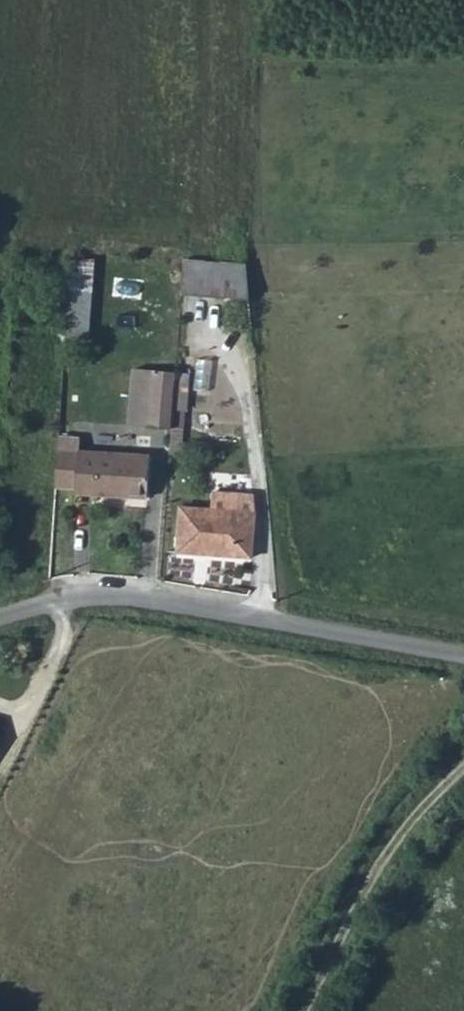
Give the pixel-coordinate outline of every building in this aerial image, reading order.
[(181,297),(255,298),(245,265),(183,264),(181,297)] [(66,314),(92,316),(95,279),(68,278),(66,314)] [(63,357),(88,358),(92,316),(66,314),(63,357)] [(148,449),(152,391),(131,390),(127,447),(148,449)] [(148,449),(169,449),(172,392),(152,391),(148,449)] [(52,510),(72,511),(72,518),(144,522),(147,478),(75,474),(76,460),(55,458),(52,510)] [(175,553),(250,557),(252,514),(251,496),(214,493),(213,510),(177,507),(175,553)]
